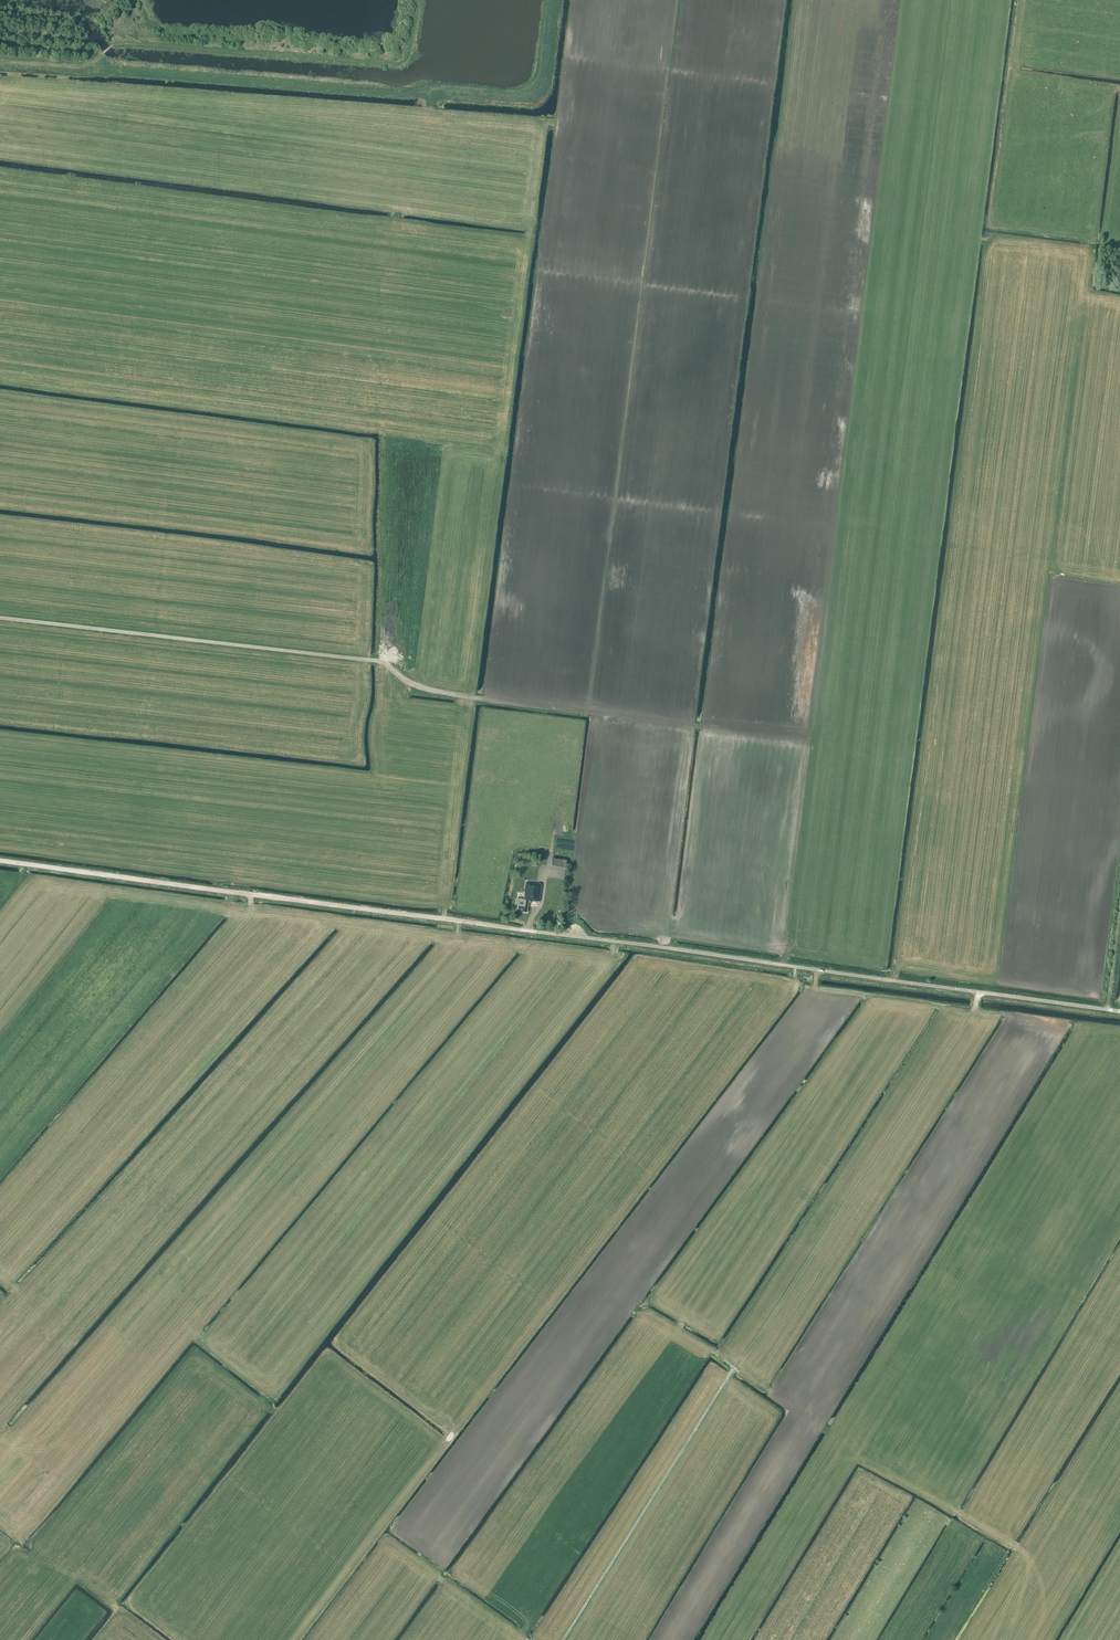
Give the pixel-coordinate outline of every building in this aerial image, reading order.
[(530,901),(539,902),(541,885),(537,885),(537,884),(526,883),(524,899),(516,898),(515,905),(518,905),(518,909),(522,910),(522,912),(527,913),(528,903),(530,903),(530,901)]
